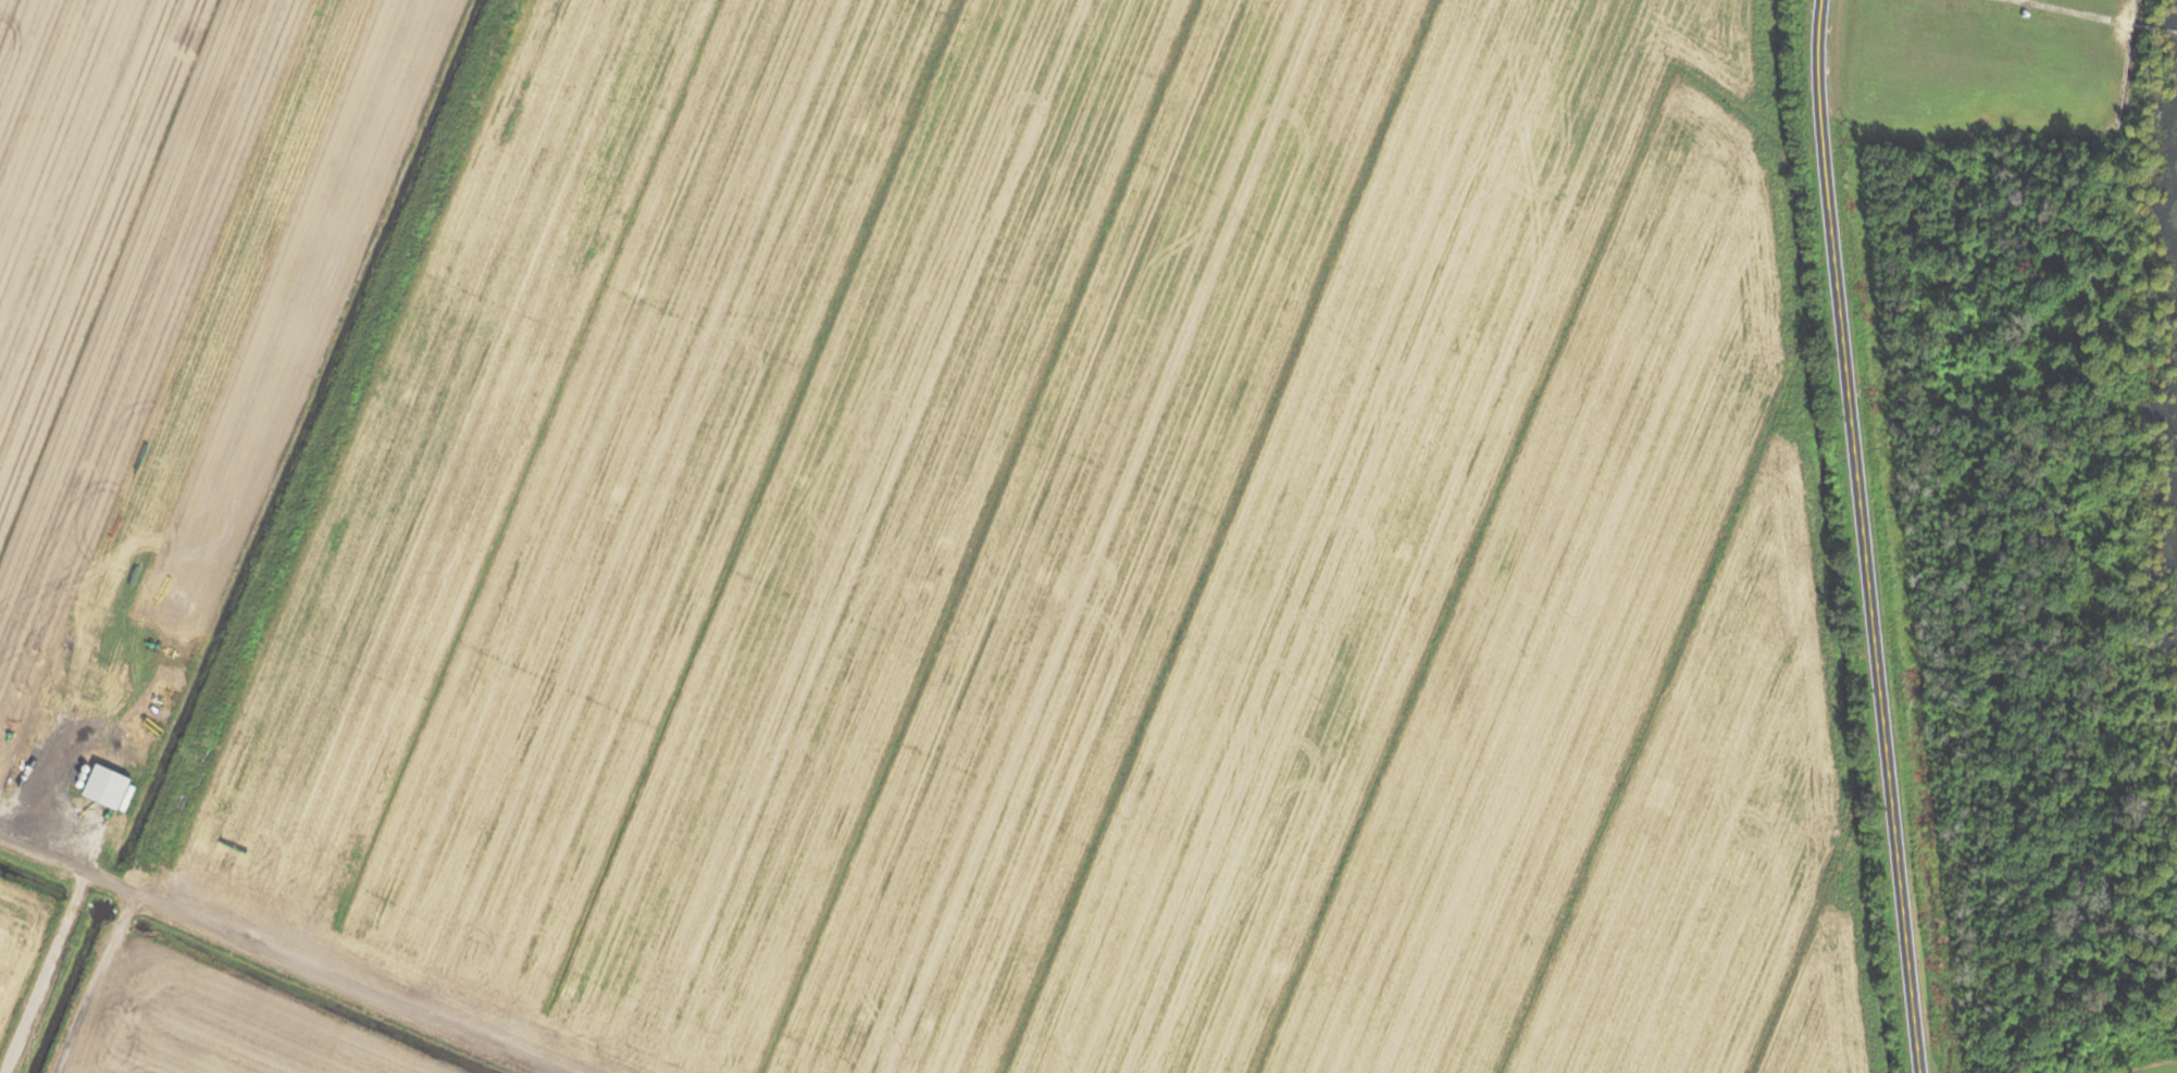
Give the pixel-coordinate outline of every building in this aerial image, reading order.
[(130,812),(143,779),(106,764),(93,797),(130,812)]
